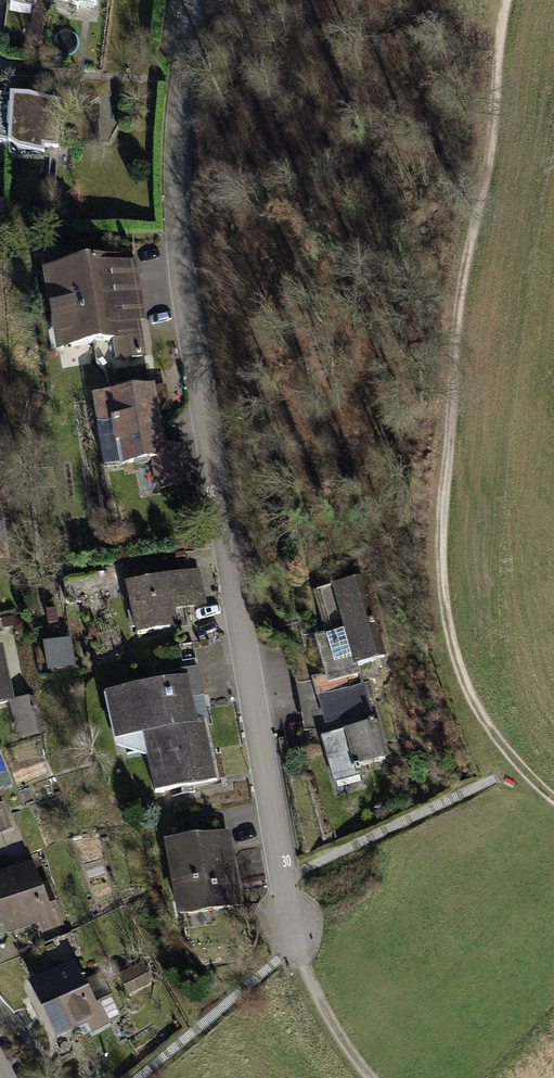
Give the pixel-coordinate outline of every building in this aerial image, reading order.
[(0,99),(0,144),(9,144),(12,100),(0,99)] [(61,101),(12,100),(9,144),(9,147),(44,154),(45,145),(58,146),(61,101)] [(120,259),(74,267),(71,254),(45,258),(61,349),(116,339),(120,359),(142,355),(133,303),(138,302),(131,264),(121,266),(120,259)] [(146,391),(99,402),(114,469),(161,458),(146,391)] [(189,572),(120,584),(129,633),(172,625),(169,608),(194,603),(189,572)] [(321,636),(331,673),(359,666),(384,658),(362,577),(316,590),(328,634),(321,636)] [(50,669),(78,667),(76,636),(48,638),(50,669)] [(10,699),(1,652),(0,652),(0,701),(10,699)] [(328,735),(333,754),(329,755),(336,779),(361,772),(360,767),(386,760),(369,699),(374,697),(370,681),(363,682),(359,666),(331,673),(314,678),(327,723),(341,719),(344,731),(328,735)] [(164,683),(116,693),(126,739),(149,735),(160,790),(215,780),(203,721),(196,723),(191,697),(198,696),(193,668),(162,674),(164,683)] [(34,696),(12,701),(19,735),(41,731),(34,696)] [(228,834),(167,843),(178,913),(239,904),(228,834)] [(0,876),(0,917),(5,932),(55,914),(46,889),(39,891),(30,865),(0,876)] [(73,964),(30,985),(55,1035),(103,1011),(106,1018),(119,1012),(100,974),(82,983),(73,964)]
